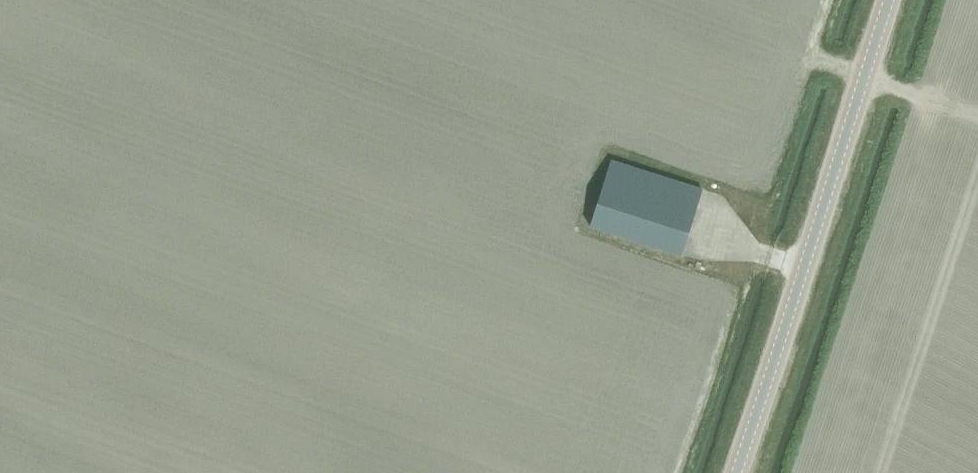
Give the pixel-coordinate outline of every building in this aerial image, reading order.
[(681,255),(681,254),(703,188),(611,159),(590,227),(681,255)]
